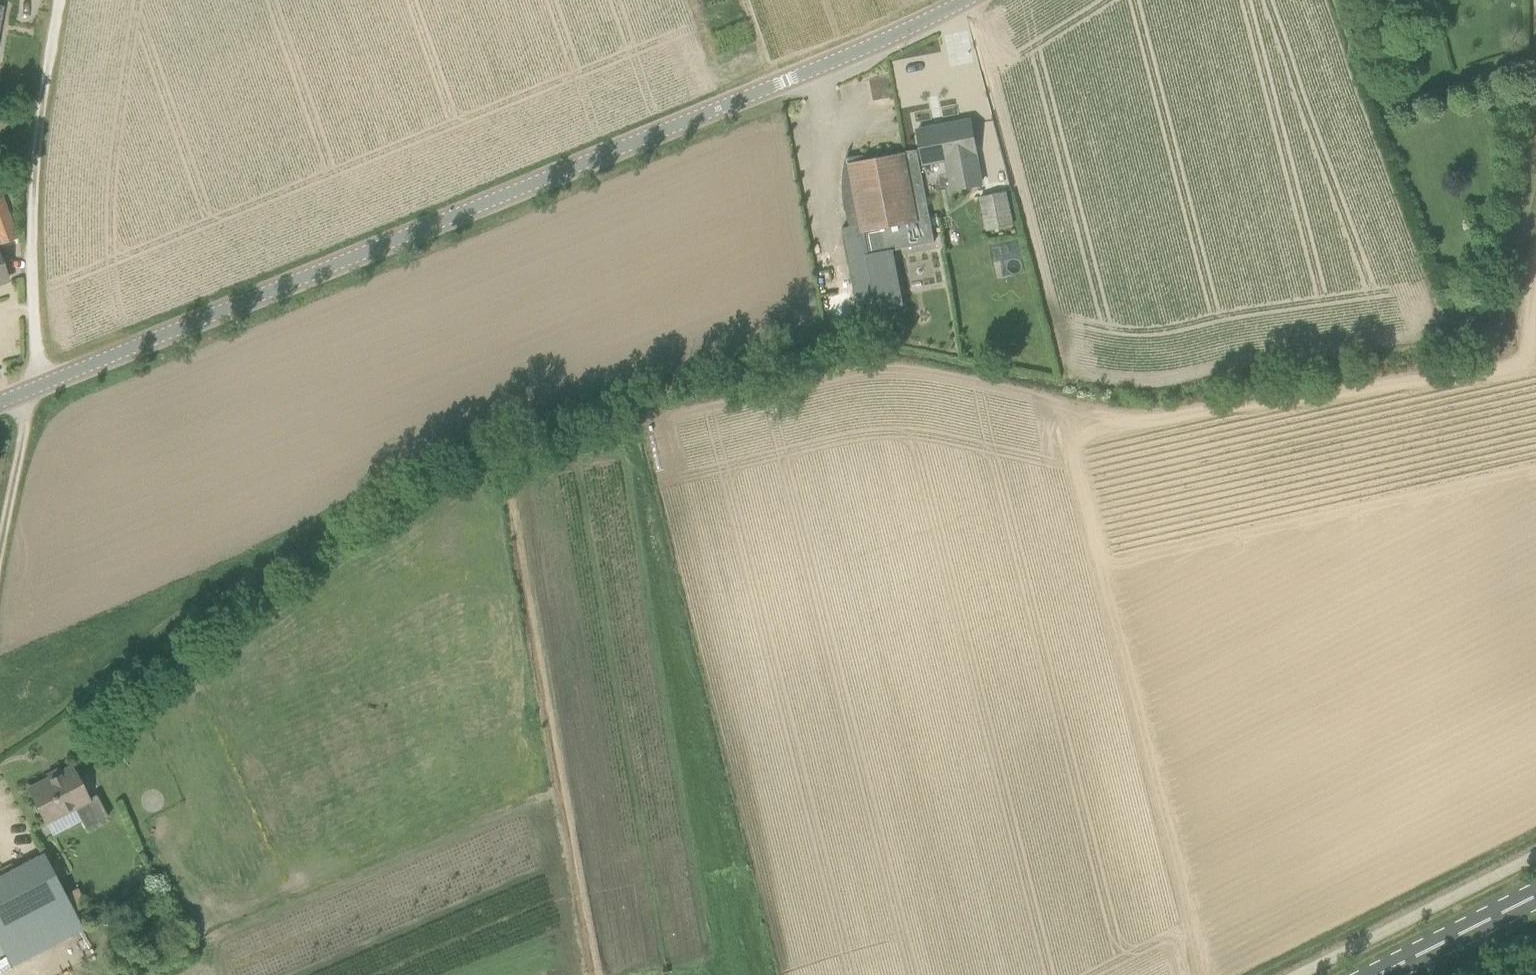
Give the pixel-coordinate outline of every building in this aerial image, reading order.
[(977,153),(970,120),(918,130),(924,163),(947,159),(953,189),(981,184),(975,154),(977,153)] [(900,290),(893,250),(935,242),(917,150),(863,160),(862,157),(863,157),(863,155),(848,157),(849,150),(848,150),(846,158),(844,165),(843,173),(842,180),(842,187),(843,193),(843,201),(845,209),(848,218),(850,225),(852,230),(844,232),(843,227),(842,227),(855,298),(900,290)] [(986,230),(1011,225),(1015,224),(1007,190),(979,196),(986,230)] [(88,799),(71,766),(28,788),(46,822),(74,807),(86,828),(108,817),(96,795),(88,799)] [(65,894),(57,879),(68,873),(58,855),(48,861),(44,853),(0,876),(0,962),(8,958),(12,966),(83,929),(74,912),(88,905),(77,886),(65,894)]
